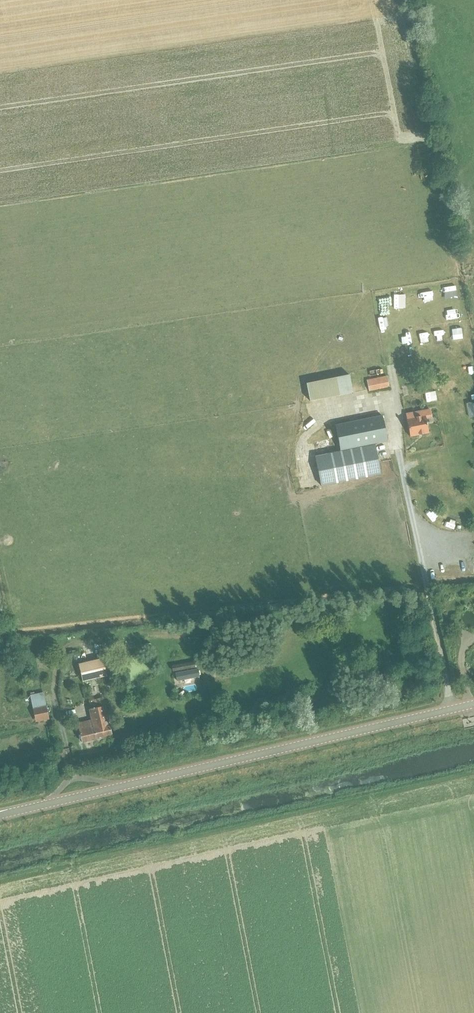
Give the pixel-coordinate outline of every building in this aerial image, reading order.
[(460,359),(465,371),(473,368),(473,365),(471,355),(460,359)] [(367,379),(369,392),(389,388),(386,376),(367,379)] [(304,383),(308,402),(337,396),(337,395),(346,394),(345,387),(336,388),(334,378),(304,383)] [(430,410),(406,414),(410,437),(429,433),(427,421),(432,421),(431,415),(430,410)] [(336,425),(341,450),(341,452),(316,457),(322,486),(381,474),(375,444),(387,441),(382,416),(336,425)] [(453,425),(444,426),(446,438),(455,437),(453,425)] [(393,459),(384,459),(385,470),(393,470),(393,459)] [(425,497),(426,505),(435,504),(433,496),(425,497)] [(461,524),(470,522),(469,512),(459,513),(461,524)] [(69,645),(81,645),(81,635),(69,635),(69,645)] [(79,664),(83,681),(107,675),(103,659),(79,664)] [(193,674),(192,667),(175,670),(177,677),(173,678),(174,685),(196,680),(195,674),(193,674)] [(44,694),(31,696),(35,717),(48,715),(44,694)] [(105,706),(104,706),(102,698),(89,701),(90,710),(92,720),(78,723),(82,742),(112,735),(105,706)]
